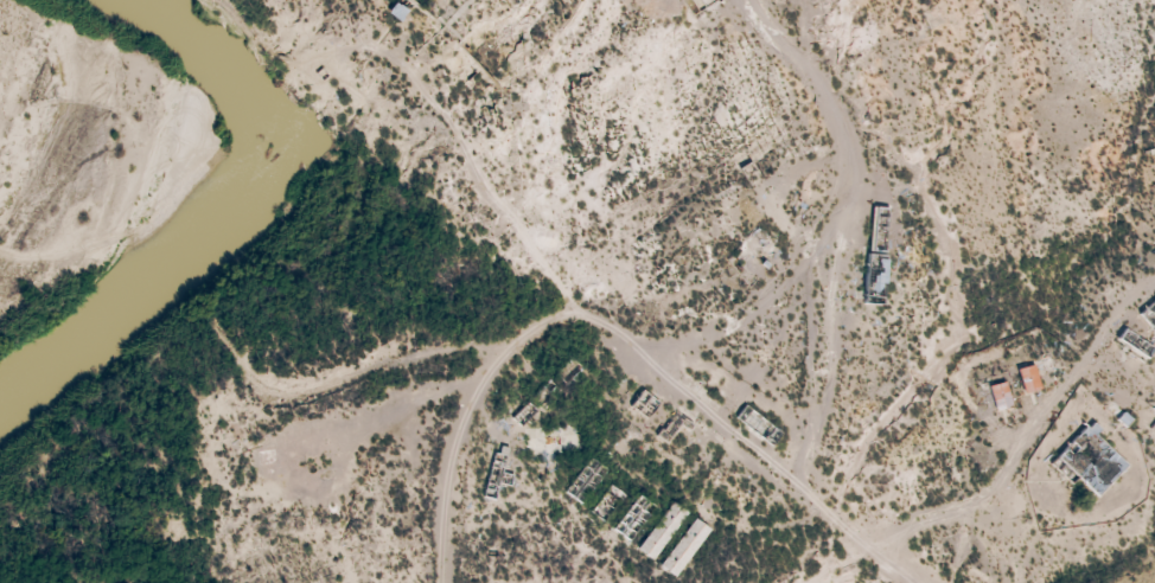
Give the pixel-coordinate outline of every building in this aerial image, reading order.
[(386,13),(398,21),(405,11),(393,3),(386,13)] [(864,294),(882,295),(887,207),(869,206),(864,294)] [(1138,355),(1145,344),(1124,328),(1116,338),(1138,355)] [(1021,394),(1038,390),(1031,365),(1015,369),(1021,394)] [(993,411),(1009,407),(1002,381),(986,386),(993,411)] [(1094,497),(1126,466),(1086,425),(1054,456),(1094,497)] [(586,512),(604,524),(623,495),(605,483),(586,512)] [(652,560),(681,512),(664,502),(635,550),(652,560)] [(672,578),(707,530),(691,518),(656,566),(672,578)]
